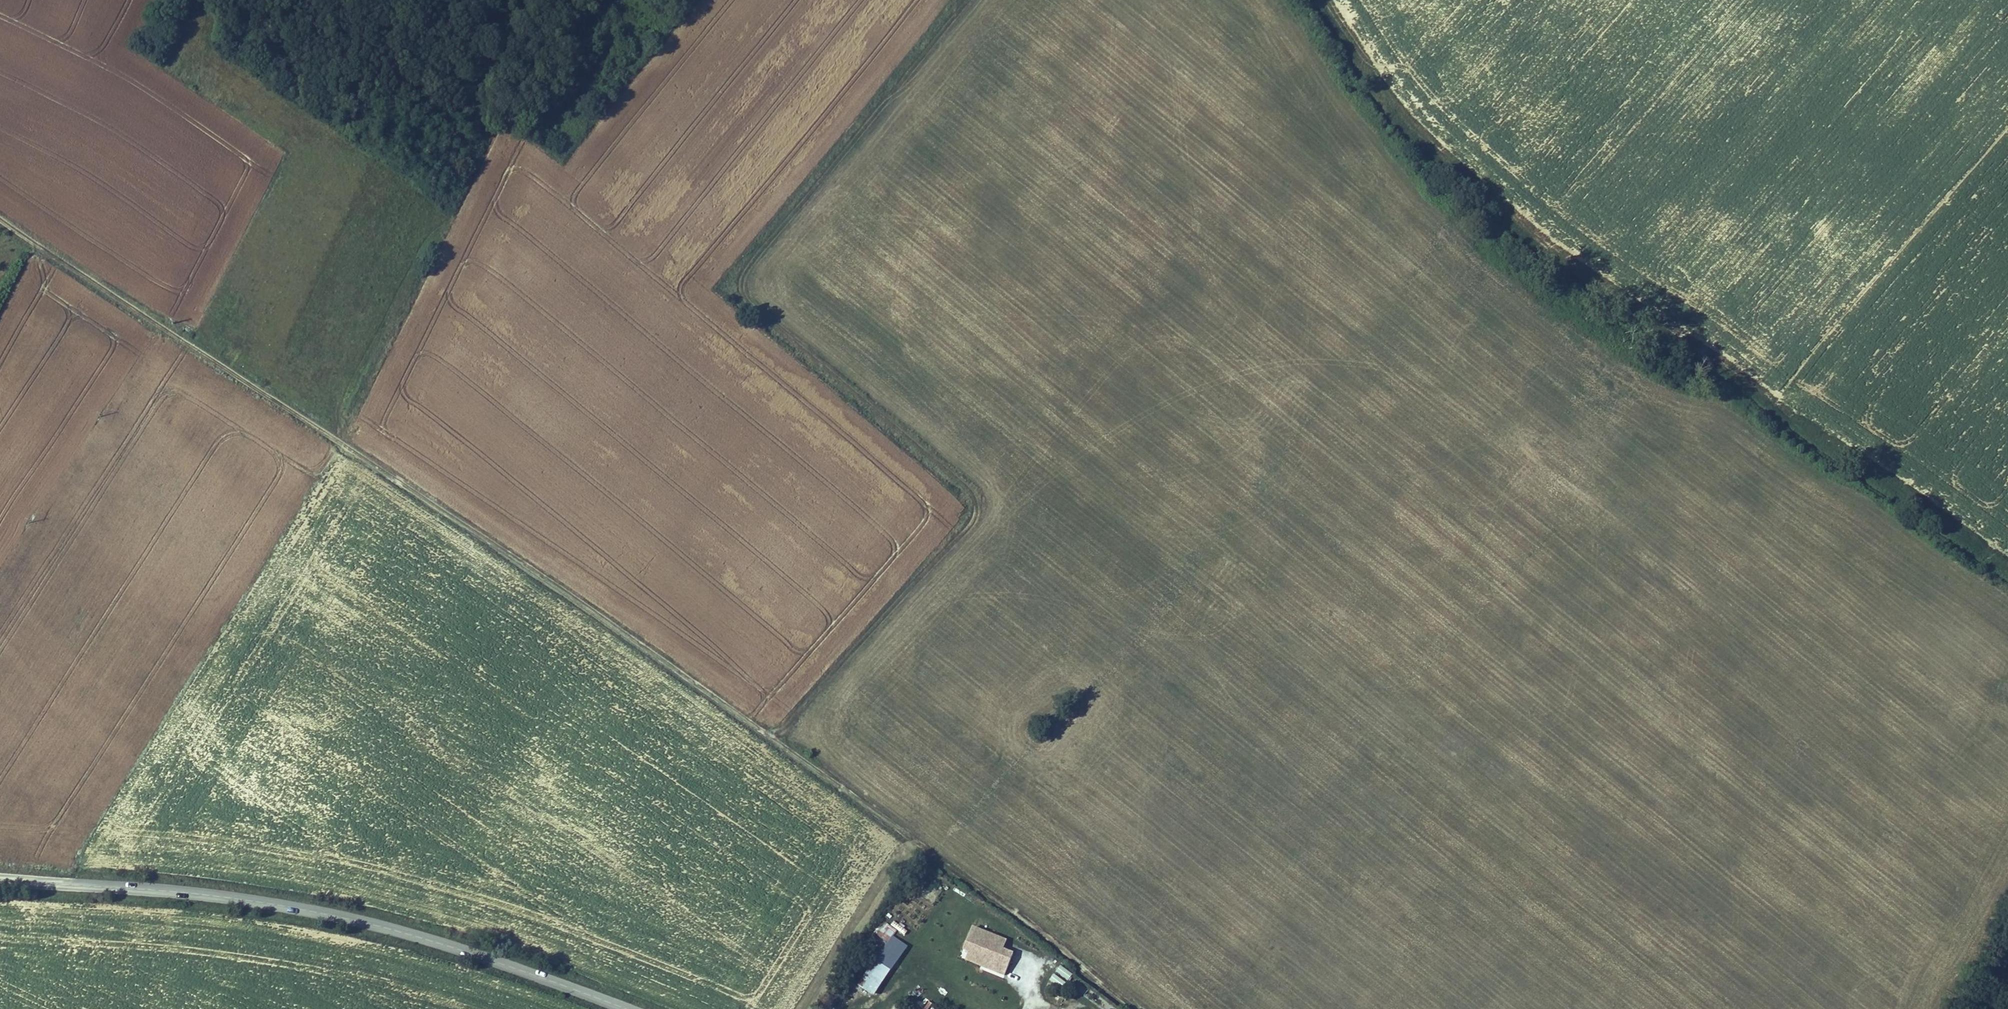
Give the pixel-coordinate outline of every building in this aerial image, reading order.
[(959,958),(1005,975),(1014,950),(1004,947),(1007,937),(972,924),(959,958)] [(1055,974),(1070,981),(1073,972),(1058,965),(1055,974)] [(897,977),(880,966),(864,994),(881,1004),(897,977)] [(1063,989),(1068,982),(1054,973),(1049,979),(1063,989)] [(937,1001),(926,991),(916,1003),(925,1008),(931,1008),(937,1001)]
